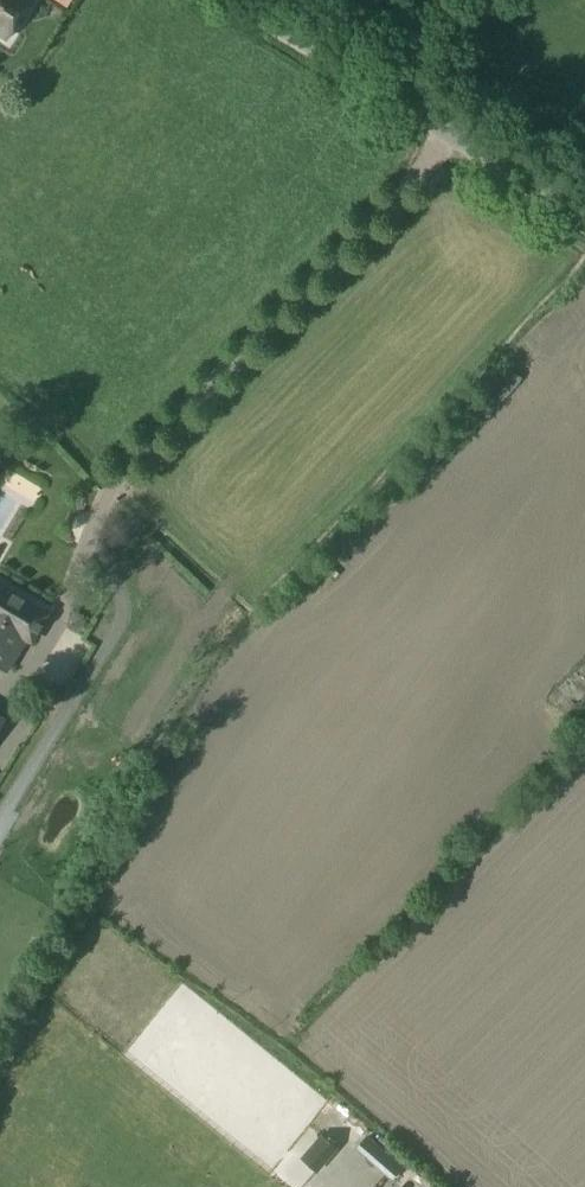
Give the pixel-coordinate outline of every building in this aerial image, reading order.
[(8,42),(32,0),(0,0),(0,37),(8,42)] [(18,510),(29,498),(15,485),(4,497),(18,510)] [(7,670),(11,664),(26,639),(32,643),(33,640),(49,613),(0,583),(0,666),(7,670)] [(229,1175),(247,1140),(228,1130),(210,1165),(229,1175)] [(337,1148),(322,1135),(302,1159),(317,1172),(337,1148)] [(393,1179),(402,1168),(400,1167),(365,1136),(356,1147),(393,1179)]
